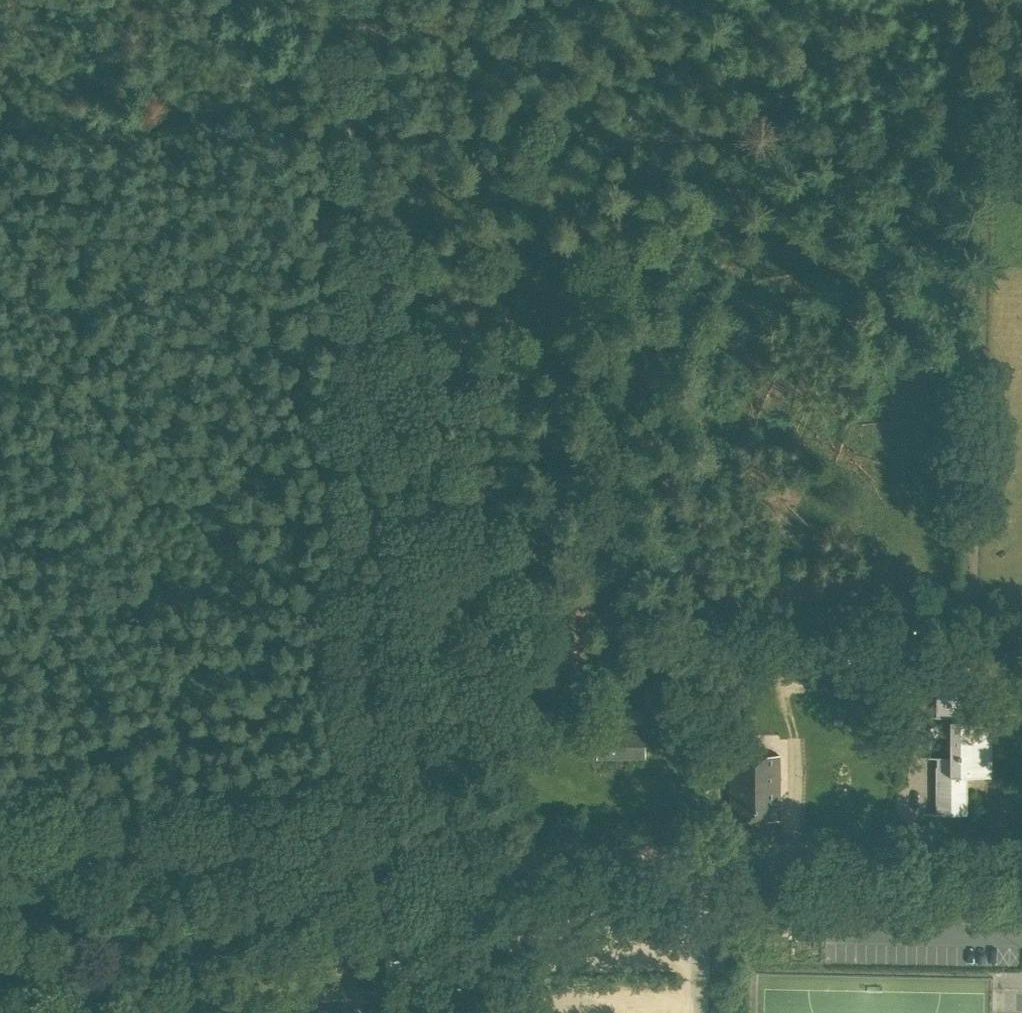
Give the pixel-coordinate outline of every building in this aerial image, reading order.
[(936,696),(936,697),(936,718),(965,718),(965,696),(956,696),(955,674),(937,673),(937,682),(940,682),(940,696),(936,696)] [(991,776),(991,772),(991,722),(952,721),(951,758),(940,758),(940,766),(937,766),(937,814),(966,814),(967,776),(991,776)] [(646,757),(645,733),(597,734),(597,758),(646,757)] [(754,756),(755,818),(780,818),(779,755),(754,756)] [(755,818),(754,756),(730,756),(730,819),(755,818)]
